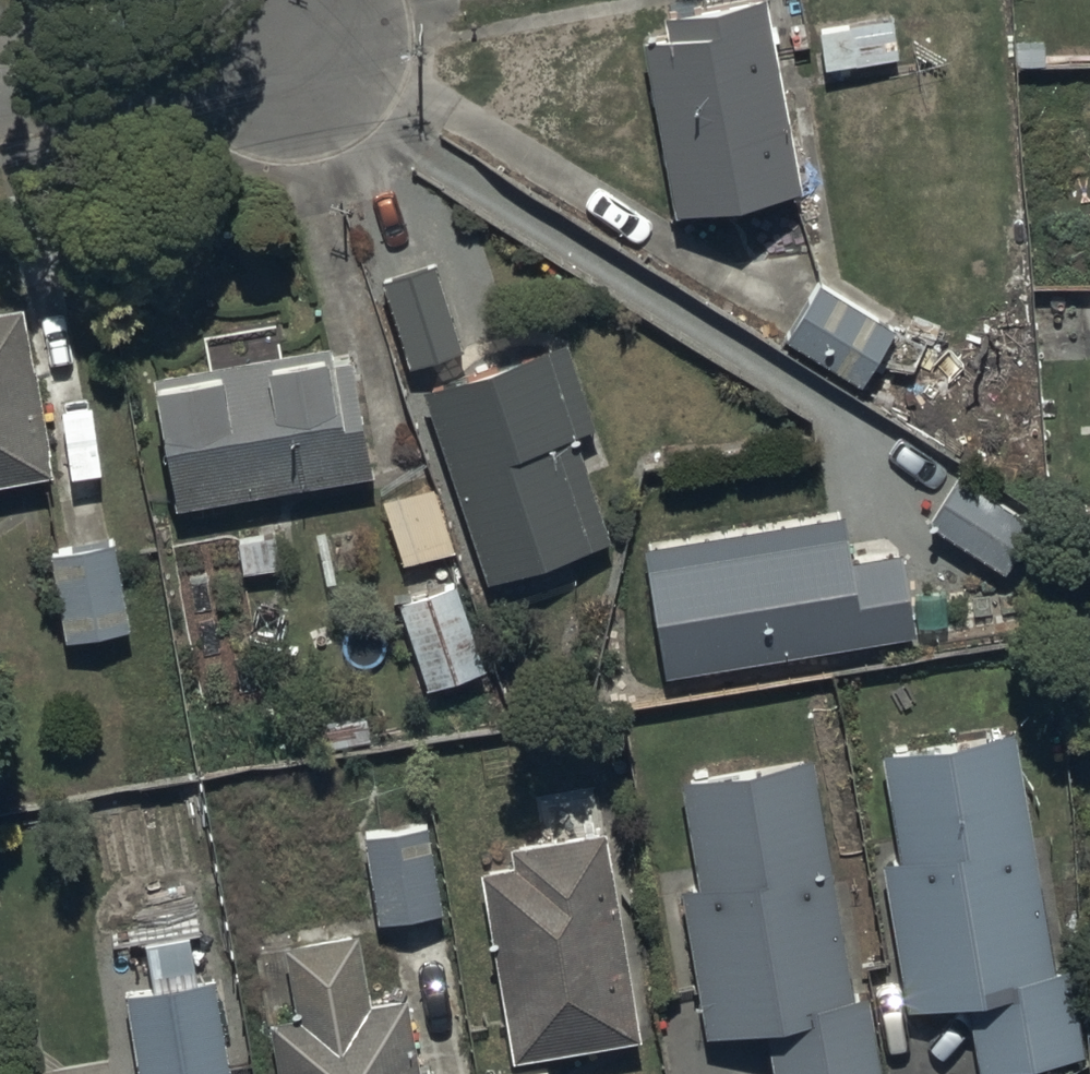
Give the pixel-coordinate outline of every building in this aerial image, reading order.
[(647,38),(675,200),(799,178),(767,0),(725,0),(673,9),(677,33),(647,38)] [(429,247),(379,265),(412,354),(462,336),(429,247)] [(893,310),(819,267),(787,323),(861,366),(893,310)] [(47,456),(25,290),(0,294),(0,463),(47,456)] [(224,338),(154,348),(175,490),(371,460),(351,327),(331,330),(330,322),(262,332),(264,340),(225,346),(224,338)] [(564,328),(422,374),(485,567),(610,527),(575,421),(593,415),(564,328)] [(1036,511),(959,463),(930,509),(1007,558),(1036,511)] [(430,470),(379,488),(401,551),(452,534),(430,470)] [(841,500),(644,534),(665,660),(909,618),(896,540),(849,548),(841,500)] [(116,539),(51,547),(62,636),(127,628),(116,539)] [(456,572),(398,591),(420,656),(477,637),(456,572)] [(1016,717),(880,740),(897,843),(878,846),(903,997),(966,987),(977,1057),(1085,1039),(1071,953),(1055,956),(1016,717)] [(682,782),(699,884),(677,887),(702,1036),(770,1025),(778,1073),(882,1073),(868,993),(856,995),(817,759),(682,782)] [(639,1022),(604,808),(479,828),(514,1043),(639,1022)] [(269,1005),(280,1073),(422,1073),(408,981),(369,987),(357,912),(283,924),(295,1001),(269,1005)] [(151,976),(127,979),(138,1073),(226,1062),(214,967),(197,969),(191,919),(145,925),(151,976)] [(546,1054),(480,1066),(482,1073),(550,1073),(546,1054)]
